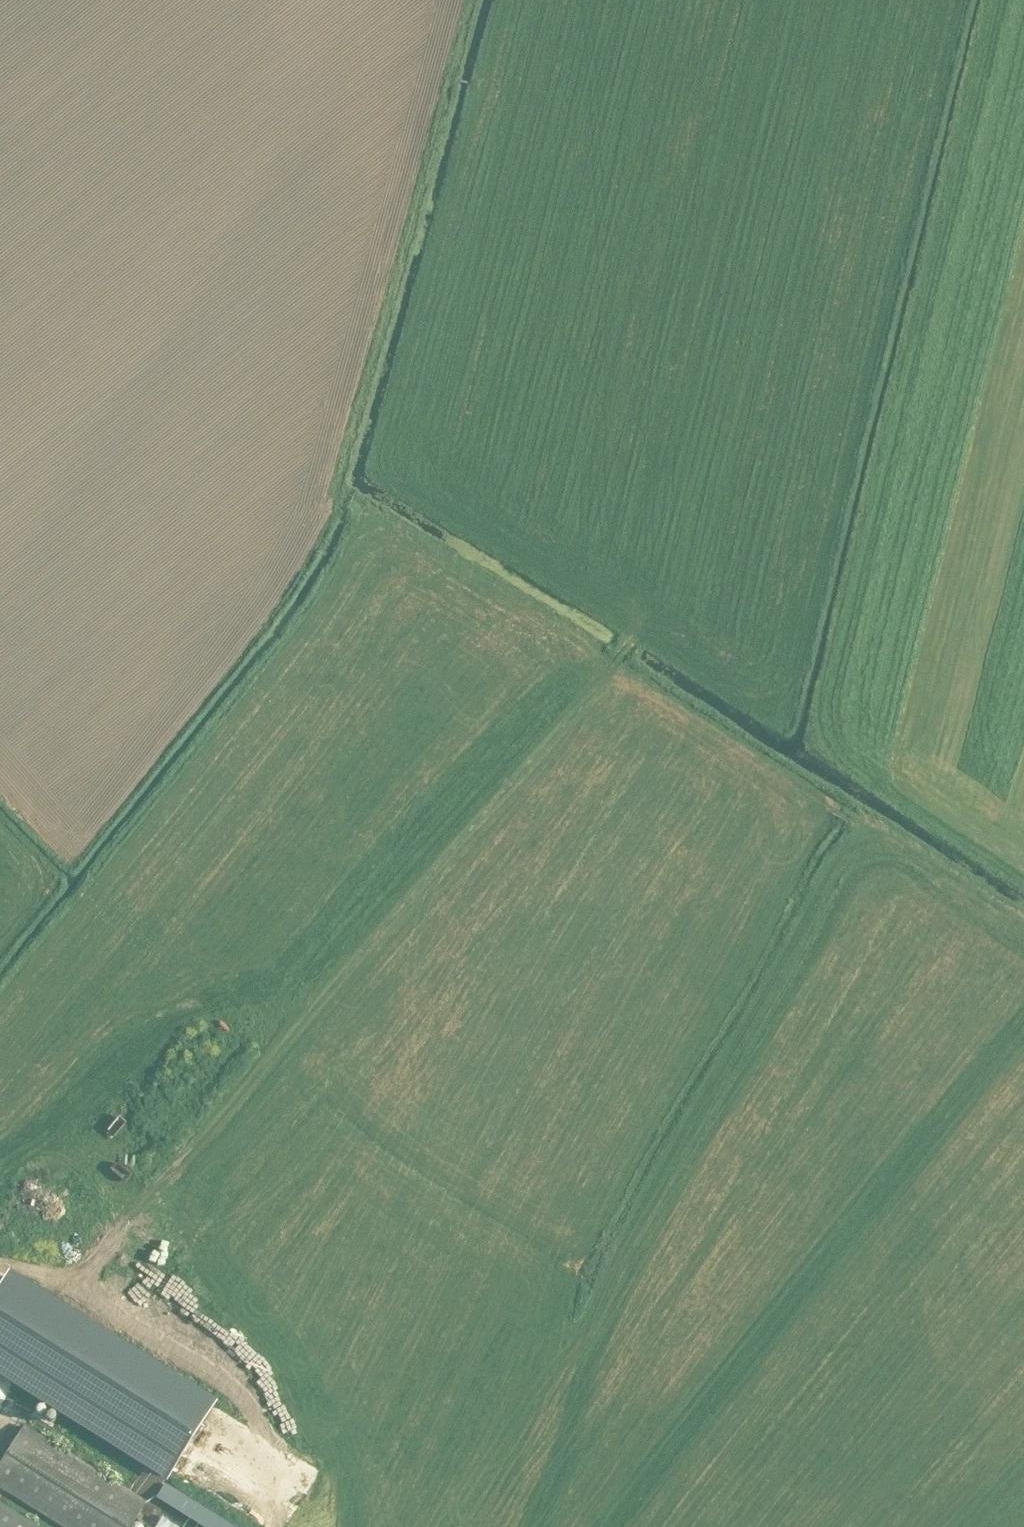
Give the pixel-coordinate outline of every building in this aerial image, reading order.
[(0,1281),(0,1370),(165,1473),(211,1402),(5,1273),(0,1281)] [(142,1500),(21,1423),(0,1456),(0,1485),(66,1526),(125,1526),(142,1500)] [(0,1503),(0,1526),(38,1526),(0,1503)]
